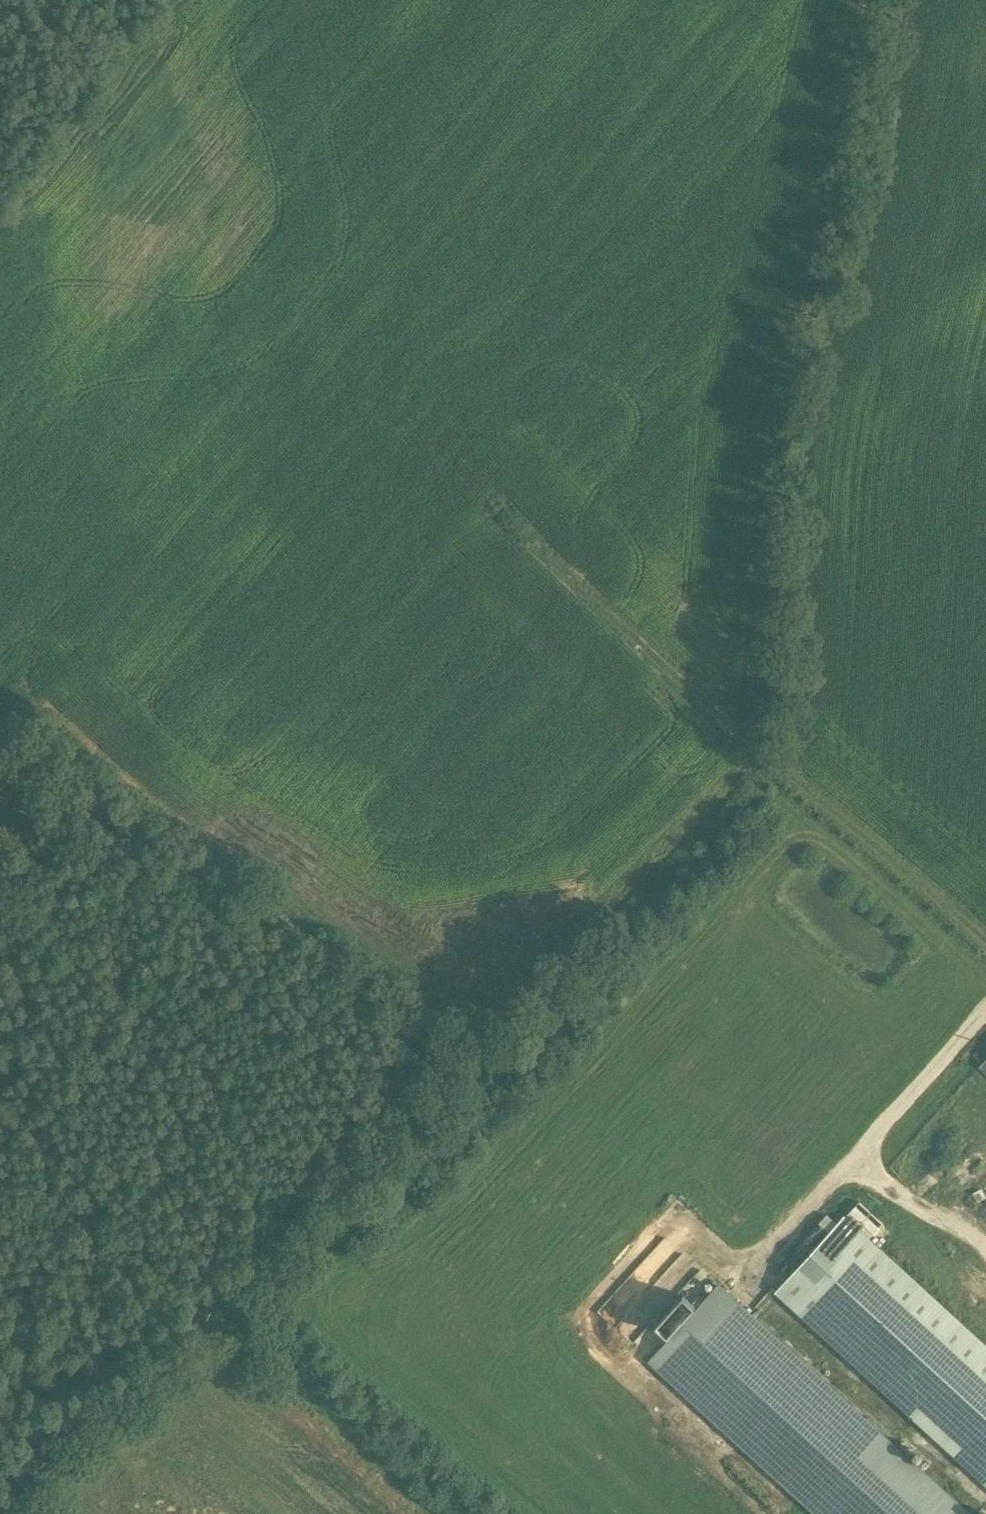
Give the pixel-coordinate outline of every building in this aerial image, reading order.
[(975,1074),(985,1084),(985,1061),(975,1074)] [(778,1295),(985,1484),(985,1349),(845,1221),(778,1295)] [(718,1284),(644,1365),(684,1401),(663,1423),(762,1513),(785,1513),(798,1500),(813,1513),(968,1513),(718,1284)]
